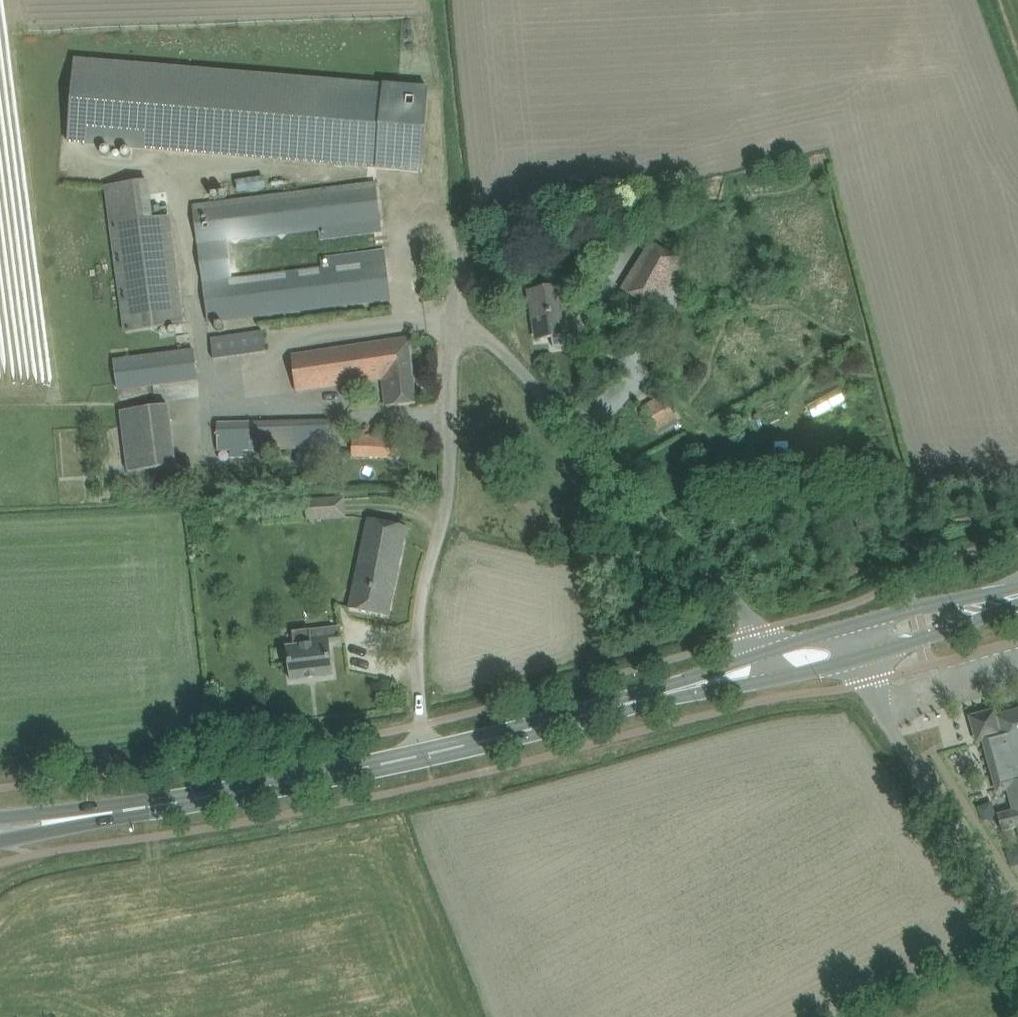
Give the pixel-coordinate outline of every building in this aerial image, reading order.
[(422,171),(428,89),(76,65),(72,146),(422,171)] [(105,187),(124,333),(183,325),(169,217),(153,219),(148,181),(105,187)] [(319,240),(382,232),(376,183),(192,206),(207,322),(386,299),(387,301),(391,301),(386,261),(378,262),(376,251),(320,258),(321,269),(232,280),(227,241),(318,229),(319,240)] [(623,290),(657,309),(686,262),(654,243),(623,290)] [(569,335),(561,287),(529,292),(537,340),(569,335)] [(659,333),(672,342),(680,332),(666,322),(659,333)] [(212,339),(214,359),(266,351),(263,332),(212,339)] [(292,356),(296,392),(383,379),(385,406),(415,403),(409,338),(292,356)] [(114,360),(118,389),(198,379),(194,350),(114,360)] [(808,403),(813,416),(846,401),(840,389),(808,403)] [(641,407),(654,430),(675,417),(662,395),(641,407)] [(119,411),(127,472),(176,466),(168,404),(119,411)] [(218,423),(219,451),(232,451),(232,457),(244,457),(244,450),(330,448),(329,420),(218,423)] [(351,457),(398,460),(400,437),(351,434),(351,457)] [(324,519),(323,500),(306,501),(307,520),(324,519)] [(367,519),(348,609),(388,617),(407,527),(367,519)] [(291,681),(333,676),(329,643),(341,642),(343,632),(329,634),(328,627),(292,632),(294,647),(287,647),(291,681)] [(982,737),(998,792),(1008,789),(1014,810),(1007,812),(1003,818),(1004,822),(1002,822),(1005,831),(1017,828),(1017,711),(997,717),(1001,732),(982,737)]
